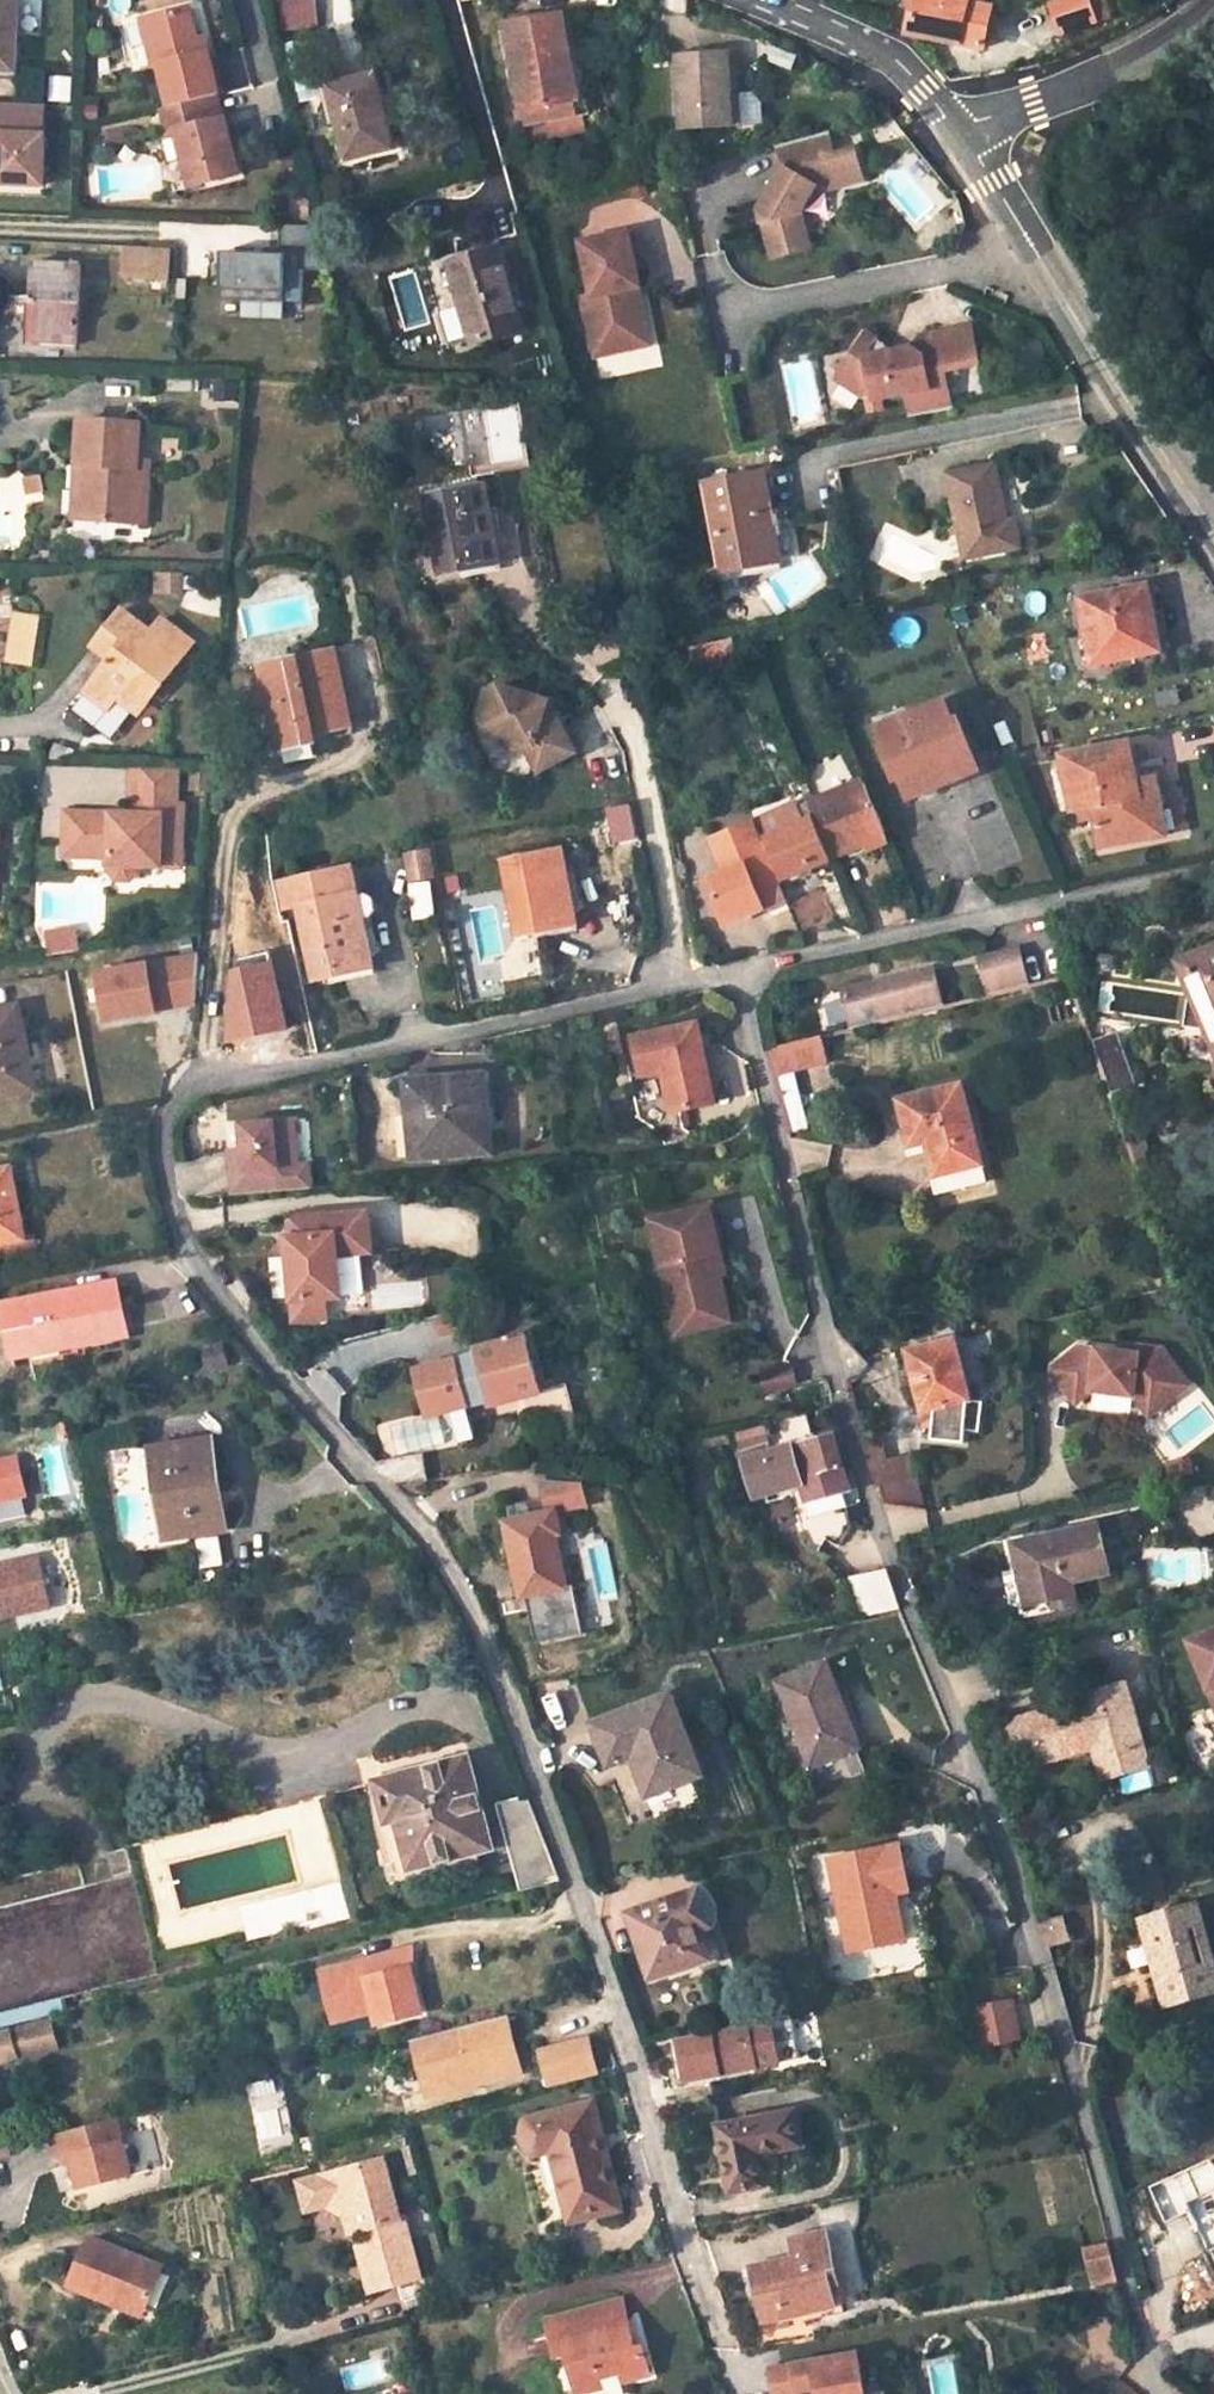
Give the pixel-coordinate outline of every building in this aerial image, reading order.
[(17,72),(20,0),(0,0),(0,71),(17,72)] [(284,30),(317,28),(315,0),(282,0),(284,30)] [(986,50),(994,8),(970,4),(971,0),(915,0),(908,33),(986,50)] [(1089,0),(1061,0),(1049,4),(1060,36),(1098,23),(1089,0)] [(1111,19),(1105,0),(1089,0),(1098,23),(1111,19)] [(222,95),(208,40),(200,41),(191,10),(146,22),(158,69),(161,68),(171,108),(217,96),(222,95)] [(565,18),(507,27),(522,113),(580,103),(565,18)] [(764,126),(762,93),(731,95),(729,55),(679,58),(682,130),(764,126)] [(377,74),(328,86),(346,163),(396,151),(377,74)] [(241,176),(227,126),(225,126),(217,96),(171,108),(163,110),(169,136),(175,134),(190,189),(241,176)] [(0,105),(0,183),(43,185),(45,137),(38,137),(39,106),(0,105)] [(828,134),(778,148),(784,169),(759,212),(771,260),(809,250),(800,215),(815,190),(821,193),(862,182),(855,152),(834,157),(828,134)] [(284,227),(283,255),(224,253),(223,300),(287,302),(288,269),(329,271),(319,228),(284,227)] [(642,288),(631,233),(582,242),(593,296),(584,298),(596,356),(639,348),(634,321),(645,319),(640,296),(635,297),(633,289),(639,288),(642,288)] [(172,249),(127,246),(123,277),(171,280),(172,249)] [(501,251),(450,265),(472,346),(524,331),(501,251)] [(83,264),(37,262),(34,295),(31,295),(30,299),(38,300),(35,343),(77,345),(83,264)] [(28,343),(35,343),(38,300),(30,299),(28,343)] [(651,345),(645,319),(634,321),(639,348),(651,345)] [(893,348),(869,332),(856,352),(857,361),(844,382),(866,397),(875,395),(877,401),(909,394),(950,386),(948,371),(983,364),(975,327),(924,337),(916,348),(909,350),(906,354),(895,356),(894,353),(893,348)] [(857,361),(856,352),(839,379),(844,382),(857,361)] [(950,386),(909,394),(914,417),(955,409),(950,386)] [(485,469),(529,461),(519,404),(476,412),(485,469)] [(140,428),(83,424),(80,465),(92,466),(88,521),(144,526),(149,471),(136,470),(140,428)] [(75,520),(88,521),(92,466),(80,465),(75,520)] [(998,466),(949,476),(966,562),(1022,550),(1017,521),(1008,523),(998,466)] [(767,475),(707,486),(722,575),(783,564),(767,475)] [(487,488),(426,499),(441,577),(502,564),(487,488)] [(1149,587),(1080,601),(1093,666),(1175,650),(1167,612),(1155,614),(1149,587)] [(0,658),(0,661),(32,667),(41,616),(8,610),(0,658)] [(196,645),(166,620),(153,635),(125,613),(102,639),(120,653),(114,660),(87,693),(110,711),(119,699),(136,711),(152,691),(157,696),(196,645)] [(96,646),(114,660),(120,653),(102,639),(96,646)] [(337,731),(352,728),(336,654),(322,657),(337,731)] [(322,657),(263,668),(284,762),(318,755),(314,735),(337,731),(322,657)] [(545,716),(550,701),(499,685),(485,729),(507,736),(504,745),(530,753),(540,772),(577,752),(560,720),(545,716)] [(95,725),(104,714),(81,698),(73,710),(95,725)] [(560,720),(550,701),(545,716),(560,720)] [(970,775),(959,748),(969,744),(959,721),(954,723),(945,702),(880,729),(889,749),(884,752),(897,781),(901,779),(910,800),(970,775)] [(1137,745),(1067,760),(1076,808),(1095,804),(1104,847),(1159,837),(1154,813),(1166,810),(1173,808),(1169,785),(1139,792),(1137,783),(1133,766),(1141,764),(1137,745)] [(177,807),(178,770),(130,769),(129,817),(129,820),(125,823),(111,822),(112,816),(65,815),(64,859),(93,860),(93,853),(109,854),(109,861),(108,874),(117,883),(129,884),(138,875),(138,869),(161,870),(161,851),(181,852),(183,807),(177,807)] [(1167,778),(1137,783),(1139,792),(1169,785),(1167,778)] [(810,806),(833,862),(857,852),(889,839),(865,784),(810,806)] [(984,801),(922,827),(931,850),(993,824),(984,801)] [(809,804),(797,809),(804,825),(768,839),(785,881),(833,862),(810,806),(809,804)] [(1171,833),(1166,810),(1154,813),(1159,837),(1171,833)] [(727,926),(765,910),(765,909),(761,899),(783,890),(756,823),(717,839),(731,872),(709,881),(727,926)] [(404,854),(409,885),(435,880),(429,849),(404,854)] [(181,852),(161,851),(161,870),(181,870),(181,852)] [(564,852),(504,863),(518,936),(578,924),(564,852)] [(299,907),(308,948),(315,981),(343,975),(341,966),(341,965),(365,960),(366,960),(360,933),(366,932),(352,867),(280,883),(286,910),(299,907)] [(783,890),(761,899),(765,909),(765,910),(788,901),(783,890)] [(343,975),(374,968),(372,959),(366,932),(360,933),(366,960),(365,960),(341,965),(341,966),(343,975)] [(82,955),(78,933),(61,936),(65,958),(82,955)] [(61,934),(50,936),(54,960),(65,958),(61,936),(61,934)] [(1203,945),(1207,953),(1180,964),(1213,1045),(1213,938),(1203,945)] [(990,997),(1033,987),(1025,957),(983,967),(990,997)] [(197,1005),(201,959),(99,976),(107,1023),(158,1015),(158,1012),(197,1005)] [(946,1008),(937,971),(903,980),(905,986),(881,993),(879,986),(846,993),(855,1030),(946,1008)] [(903,980),(879,986),(881,993),(905,986),(903,980)] [(0,1012),(0,1098),(36,1092),(20,1008),(0,1012)] [(701,1023),(635,1038),(643,1076),(665,1071),(675,1113),(718,1103),(701,1023)] [(829,1063),(824,1038),(771,1051),(777,1076),(794,1072),(829,1063)] [(1132,1062),(1125,1044),(1099,1053),(1105,1071),(1132,1062)] [(1144,1096),(1132,1062),(1105,1071),(1118,1106),(1144,1096)] [(808,1130),(794,1072),(777,1076),(791,1134),(808,1130)] [(485,1078),(416,1084),(418,1121),(412,1121),(414,1158),(491,1152),(485,1078)] [(963,1087),(901,1104),(912,1144),(928,1139),(930,1148),(943,1197),(990,1185),(963,1087)] [(309,1121),(241,1127),(243,1153),(245,1172),(229,1173),(232,1199),(311,1191),(309,1167),(313,1166),(309,1121)] [(913,1152),(930,1148),(928,1139),(912,1144),(913,1152)] [(245,1172),(243,1153),(228,1154),(229,1173),(245,1172)] [(0,1171),(0,1244),(25,1239),(12,1169),(0,1171)] [(369,1215),(299,1220),(300,1239),(293,1240),(289,1240),(296,1322),(328,1320),(326,1300),(342,1299),(338,1257),(372,1254),(369,1215)] [(299,1220),(292,1221),(293,1240),(300,1239),(299,1220)] [(723,1278),(710,1225),(651,1239),(674,1334),(727,1322),(717,1279),(723,1278)] [(115,1287),(6,1306),(15,1355),(73,1344),(71,1335),(122,1325),(115,1287)] [(731,1339),(727,1322),(674,1334),(678,1352),(731,1339)] [(125,1333),(122,1325),(71,1335),(73,1344),(125,1333)] [(475,1403),(488,1400),(489,1407),(524,1398),(537,1448),(580,1438),(567,1386),(541,1392),(537,1374),(534,1360),(528,1335),(476,1348),(477,1354),(464,1357),(475,1403)] [(957,1341),(908,1352),(923,1412),(926,1412),(925,1425),(935,1426),(934,1440),(966,1443),(967,1431),(981,1432),(984,1402),(971,1401),(957,1341)] [(1141,1348),(1123,1346),(1122,1353),(1140,1355),(1141,1348)] [(1141,1348),(1140,1355),(1122,1353),(1082,1348),(1056,1369),(1056,1376),(1079,1406),(1095,1393),(1137,1398),(1152,1418),(1191,1386),(1164,1351),(1141,1348)] [(475,1403),(464,1357),(416,1368),(425,1405),(448,1399),(450,1408),(458,1441),(475,1437),(467,1405),(475,1403)] [(537,1374),(545,1372),(541,1358),(534,1360),(537,1374)] [(792,1364),(762,1371),(766,1393),(796,1387),(792,1364)] [(448,1399),(425,1405),(427,1414),(450,1408),(448,1399)] [(667,1457),(681,1454),(676,1435),(663,1437),(667,1457)] [(834,1435),(745,1461),(757,1499),(803,1487),(808,1506),(844,1495),(852,1493),(834,1435)] [(872,1464),(888,1460),(883,1441),(866,1445),(872,1464)] [(212,1442),(155,1451),(168,1537),(226,1529),(212,1442)] [(28,1495),(19,1457),(0,1462),(0,1501),(28,1495)] [(582,1490),(546,1486),(552,1513),(506,1522),(522,1598),(530,1596),(539,1639),(580,1631),(570,1585),(565,1586),(556,1538),(562,1537),(557,1514),(585,1508),(582,1490)] [(808,1506),(813,1519),(849,1509),(844,1495),(808,1506)] [(1100,1524),(1013,1545),(1026,1606),(1057,1600),(1054,1586),(1073,1583),(1111,1575),(1100,1524)] [(48,1609),(39,1552),(0,1558),(0,1617),(48,1609)] [(888,1570),(849,1578),(864,1615),(901,1607),(888,1570)] [(1076,1596),(1073,1583),(1054,1586),(1057,1600),(1076,1596)] [(1191,1636),(1213,1697),(1213,1627),(1191,1636)] [(830,1664),(780,1682),(812,1766),(862,1747),(830,1664)] [(1146,1749),(1127,1685),(1083,1698),(1086,1708),(1075,1711),(1073,1705),(1016,1721),(1024,1750),(1041,1745),(1046,1762),(1097,1748),(1102,1763),(1146,1749)] [(673,1694),(592,1725),(609,1769),(633,1761),(647,1798),(705,1776),(673,1694)] [(1102,1763),(1106,1780),(1152,1767),(1146,1749),(1102,1763)] [(491,1849),(469,1759),(378,1781),(382,1797),(372,1799),(390,1874),(491,1849)] [(530,1794),(498,1804),(521,1892),(562,1880),(530,1794)] [(134,1872),(128,1848),(109,1853),(115,1876),(134,1872)] [(903,1848),(833,1862),(851,1952),(907,1941),(898,1894),(912,1891),(903,1848)] [(344,1916),(337,1887),(244,1911),(249,1936),(312,1920),(313,1923),(344,1916)] [(699,1894),(633,1915),(651,1978),(710,1959),(701,1930),(709,1927),(712,1924),(715,1916),(716,1911),(715,1907),(713,1903),(710,1900),(703,1895),(699,1894)] [(1197,1906),(1143,1920),(1167,2005),(1211,1994),(1204,1966),(1213,1964),(1197,1906)] [(412,1948),(381,1956),(386,1975),(411,1967),(412,1948)] [(381,1956),(322,1971),(333,2013),(373,2003),(375,2011),(378,2024),(422,2013),(411,1967),(386,1975),(381,1956)] [(1213,1964),(1204,1966),(1211,1994),(1213,1993),(1213,1966),(1213,1964)] [(63,1999),(0,2015),(0,2029),(67,2012),(63,1999)] [(1019,2040),(1011,2000),(976,2007),(984,2047),(1019,2040)] [(334,2021),(375,2011),(373,2003),(333,2013),(334,2021)] [(366,2013),(333,2022),(336,2036),(370,2026),(366,2013)] [(417,2040),(428,2088),(477,2075),(479,2083),(522,2073),(508,2016),(417,2040)] [(801,2059),(793,2017),(679,2038),(686,2081),(801,2059)] [(52,2023),(0,2036),(0,2061),(57,2047),(52,2023)] [(599,2075),(590,2040),(544,2053),(552,2087),(599,2075)] [(431,2097),(479,2083),(477,2075),(428,2088),(431,2097)] [(284,2082),(253,2090),(257,2105),(287,2097),(284,2082)] [(621,2207),(596,2103),(548,2115),(535,2120),(531,2123),(529,2127),(527,2131),(527,2136),(528,2141),(530,2145),(533,2148),(542,2152),(558,2148),(575,2218),(621,2207)] [(798,2112),(721,2127),(732,2192),(766,2187),(759,2154),(804,2146),(798,2112)] [(136,2174),(121,2119),(57,2136),(63,2160),(77,2156),(85,2187),(136,2174)] [(382,2159),(321,2176),(327,2203),(346,2215),(351,2234),(366,2230),(370,2245),(361,2248),(373,2293),(420,2280),(408,2236),(402,2238),(398,2220),(382,2159)] [(404,2219),(398,2220),(402,2238),(408,2236),(404,2219)] [(798,2258),(753,2268),(764,2323),(810,2313),(812,2323),(846,2315),(828,2234),(794,2241),(798,2258)] [(163,2268),(90,2237),(69,2283),(113,2301),(115,2296),(146,2308),(163,2268)] [(1115,2251),(1090,2255),(1095,2283),(1120,2279),(1115,2251)] [(494,2281),(470,2287),(474,2302),(498,2296),(494,2281)] [(143,2314),(146,2308),(115,2296),(113,2301),(143,2314)] [(628,2316),(623,2299),(549,2320),(552,2335),(628,2316)] [(651,2375),(643,2346),(636,2348),(628,2316),(552,2335),(558,2359),(568,2356),(579,2393),(583,2393),(607,2387),(606,2381),(619,2377),(621,2383),(651,2375)] [(858,2356),(794,2365),(773,2368),(777,2393),(798,2393),(797,2391),(817,2388),(818,2393),(863,2393),(858,2356)] [(609,2393),(623,2393),(624,2393),(621,2383),(619,2377),(606,2381),(607,2387),(609,2393)]
